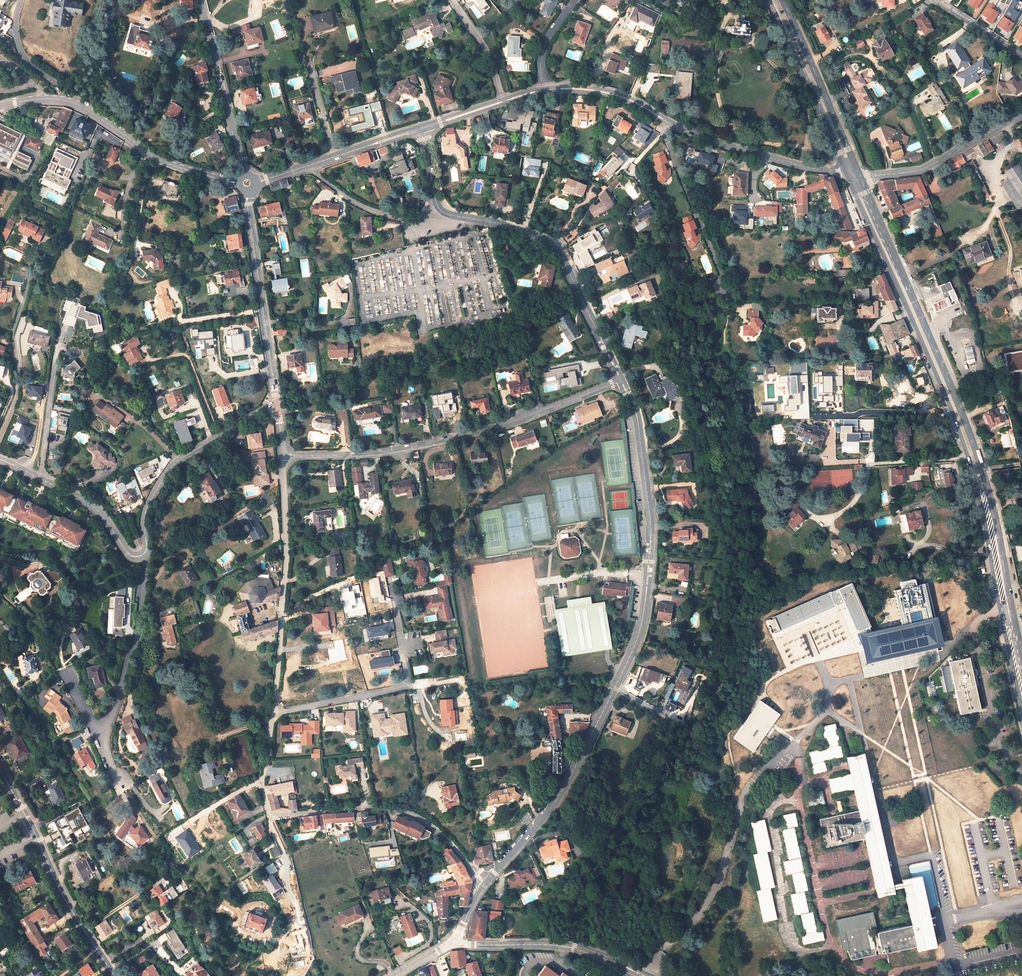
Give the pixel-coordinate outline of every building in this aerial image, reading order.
[(66,26),(67,14),(69,14),(70,10),(81,12),(83,4),(57,0),(57,2),(55,2),(53,12),(55,12),(53,24),(66,26)] [(182,8),(192,8),(192,0),(182,0),(182,8)] [(546,3),(540,13),(548,17),(557,0),(541,0),(546,3)] [(981,0),(969,0),(967,3),(976,9),(981,0)] [(992,10),(995,5),(989,1),(980,14),(984,17),(982,19),(991,25),(998,13),(992,10)] [(1011,14),(1007,20),(1003,17),(997,26),(1007,32),(1019,13),(1015,11),(1019,4),(1014,1),(1007,12),(1011,14)] [(658,15),(637,5),(630,19),(637,22),(638,19),(653,26),(658,15)] [(437,17),(434,10),(434,9),(427,12),(427,13),(425,14),(425,15),(412,21),(414,27),(401,32),(404,41),(415,36),(414,32),(419,30),(419,31),(429,27),(428,27),(428,26),(428,25),(432,23),(433,27),(429,29),(432,34),(436,32),(437,36),(443,33),(442,29),(445,27),(448,33),(453,31),(450,23),(445,25),(443,23),(440,24),(436,17),(437,17)] [(311,18),(315,34),(334,29),(330,13),(311,18)] [(922,13),(914,18),(924,34),(932,29),(929,24),(930,23),(926,18),(922,13)] [(749,28),(749,21),(733,20),(733,27),(726,26),(726,32),(732,33),(732,34),(750,36),(750,28),(749,28)] [(1021,28),(1021,26),(1021,20),(1018,26),(1020,28),(1013,37),(1021,43),(1021,29),(1021,28)] [(577,31),(573,41),(583,45),(589,26),(578,22),(575,30),(577,31)] [(140,27),(131,25),(126,44),(150,50),(154,34),(139,29),(140,27)] [(823,27),(814,32),(820,43),(829,38),(823,27)] [(249,48),(258,46),(258,43),(263,42),(259,28),(245,32),(247,41),(245,42),(246,47),(247,48),(249,48)] [(888,59),(894,55),(887,43),(886,44),(880,35),(884,33),(881,29),(873,34),(877,42),(872,45),(881,61),(887,57),(888,59)] [(518,50),(519,37),(508,37),(507,57),(520,57),(520,50),(518,50)] [(863,39),(855,42),(858,49),(865,45),(863,39)] [(957,42),(945,49),(957,69),(961,66),(964,71),(956,76),(963,87),(990,71),(983,60),(971,67),(968,63),(969,62),(957,42)] [(247,60),(232,64),(234,72),(236,71),(238,79),(251,76),(247,60)] [(849,77),(856,74),(848,60),(847,61),(846,61),(846,62),(844,63),(843,64),(843,65),(849,77)] [(205,63),(190,67),(192,74),(196,73),(199,87),(200,88),(205,86),(204,86),(204,83),(208,82),(206,71),(207,70),(205,63)] [(648,65),(644,74),(658,75),(658,66),(648,65)] [(861,107),(870,102),(861,86),(865,84),(865,83),(872,78),(868,70),(857,76),(851,79),(857,88),(856,89),(851,91),(856,100),(857,99),(861,107)] [(360,91),(355,71),(345,74),(348,86),(351,85),(354,93),(360,91)] [(677,72),(676,98),(689,99),(691,73),(677,72)] [(335,82),(337,92),(343,91),(342,87),(348,86),(345,74),(330,78),(332,83),(335,82)] [(393,87),(388,96),(397,100),(401,94),(406,92),(411,95),(415,87),(414,84),(418,83),(416,75),(408,78),(408,80),(398,83),(399,85),(393,87)] [(435,95),(438,105),(452,101),(448,87),(451,81),(441,76),(436,85),(438,90),(439,90),(441,93),(435,95)] [(932,97),(932,98),(925,103),(924,102),(919,105),(925,114),(929,111),(930,112),(943,104),(942,103),(946,101),(933,78),(925,82),(932,92),(933,92),(935,95),(934,95),(933,95),(932,96),(932,97)] [(1004,83),(996,82),(995,91),(1002,93),(1002,92),(1009,94),(1010,93),(1012,95),(1014,95),(1021,90),(1021,85),(1021,83),(1018,82),(1016,84),(1013,79),(1010,81),(1009,80),(1004,83)] [(420,89),(415,87),(411,95),(415,97),(420,89)] [(257,88),(241,92),(242,96),(243,96),(245,104),(260,101),(257,88)] [(181,109),(174,103),(166,113),(176,121),(180,116),(178,114),(181,109)] [(577,130),(577,127),(581,124),(581,122),(587,122),(587,119),(591,120),(591,121),(595,121),(595,112),(592,112),(592,109),(592,106),(586,106),(586,109),(586,111),(582,110),(582,104),(573,103),(572,127),(572,130),(577,130)] [(312,121),(308,104),(294,108),(298,125),(312,121)] [(51,146),(56,136),(57,137),(60,131),(62,132),(72,110),(63,107),(54,126),(49,124),(40,141),(51,146)] [(507,121),(505,128),(535,134),(537,122),(531,121),(533,114),(519,111),(517,123),(507,121)] [(552,141),(555,131),(553,131),(555,121),(557,122),(558,115),(546,112),(541,135),(542,135),(541,138),(552,141)] [(627,133),(632,125),(622,119),(623,118),(618,115),(612,125),(615,127),(614,130),(623,135),(625,132),(627,133)] [(89,125),(77,119),(69,136),(82,141),(89,125)] [(641,147),(652,129),(639,121),(636,126),(639,128),(633,138),(637,140),(635,144),(641,147)] [(0,156),(2,157),(2,159),(9,162),(12,157),(15,158),(12,164),(28,171),(33,161),(30,160),(31,158),(19,152),(26,137),(0,124),(0,156)] [(903,133),(897,125),(895,130),(891,129),(883,133),(888,146),(889,147),(891,152),(892,154),(891,157),(892,159),(895,160),(902,157),(904,153),(902,150),(900,146),(899,146),(897,141),(900,140),(903,141),(904,143),(906,142),(908,137),(902,134),(903,133)] [(223,146),(216,132),(210,135),(211,138),(208,140),(213,151),(223,146)] [(272,143),(269,132),(251,136),(253,148),(272,143)] [(991,146),(1005,138),(1002,132),(981,143),(987,153),(993,150),(991,146)] [(38,152),(43,142),(30,136),(25,146),(38,152)] [(457,145),(455,136),(448,138),(448,141),(443,142),(445,156),(451,154),(451,153),(455,152),(459,155),(459,160),(462,159),(466,158),(465,154),(468,153),(467,149),(463,146),(461,148),(458,146),(457,145)] [(496,138),(493,151),(507,153),(509,140),(505,139),(496,138)] [(981,143),(947,161),(952,169),(956,166),(956,167),(957,168),(958,168),(958,169),(960,167),(960,166),(960,165),(960,164),(977,155),(978,158),(987,153),(981,143)] [(112,146),(107,159),(113,162),(120,149),(112,146)] [(380,155),(389,152),(386,146),(379,149),(380,155)] [(76,158),(57,149),(51,162),(58,166),(55,174),(48,170),(41,184),(65,195),(72,181),(68,180),(66,179),(76,158)] [(360,167),(371,163),(371,162),(379,159),(376,150),(356,156),(360,167)] [(401,151),(390,155),(392,160),(396,162),(397,167),(389,169),(392,176),(414,169),(411,160),(407,161),(407,163),(405,163),(405,162),(401,151)] [(702,161),(702,163),(712,167),(715,156),(700,151),(697,159),(702,161)] [(920,152),(909,156),(912,163),(923,159),(920,152)] [(616,156),(604,170),(610,176),(623,162),(616,156)] [(78,159),(76,158),(66,179),(68,180),(78,159)] [(466,158),(462,159),(464,171),(471,170),(468,158),(466,158)] [(658,165),(656,165),(659,172),(657,173),(658,178),(660,178),(661,184),(664,188),(673,180),(673,175),(668,175),(666,170),(669,168),(666,161),(665,162),(658,165)] [(976,168),(972,161),(967,164),(978,184),(982,182),(975,169),(976,168)] [(1006,171),(1010,178),(1003,182),(1018,208),(1021,205),(1021,168),(1019,163),(1006,171)] [(744,195),(745,174),(734,173),(733,194),(744,195)] [(807,193),(825,186),(834,210),(839,229),(852,229),(831,176),(828,178),(828,175),(819,174),(820,181),(800,189),(797,189),(797,214),(807,214),(807,193)] [(892,190),(913,187),(918,198),(926,194),(919,177),(877,182),(889,210),(899,206),(892,190)] [(270,185),(272,191),(280,189),(289,186),(289,185),(293,184),(292,179),(270,185)] [(171,195),(176,197),(180,186),(175,184),(174,183),(171,182),(169,182),(164,180),(160,191),(165,193),(166,196),(168,197),(170,195),(171,195)] [(583,195),(586,186),(571,180),(570,181),(567,180),(564,190),(575,194),(575,193),(579,194),(583,195)] [(984,197),(988,195),(982,182),(978,184),(984,197)] [(508,186),(499,185),(497,200),(496,207),(505,208),(506,201),(508,186)] [(110,191),(100,186),(97,193),(106,198),(105,200),(105,201),(113,205),(118,194),(115,192),(114,193),(110,191)] [(595,217),(612,206),(613,203),(607,194),(613,189),(610,186),(600,197),(602,202),(590,209),(595,217)] [(889,210),(893,219),(929,203),(926,194),(918,198),(899,206),(889,210)] [(400,195),(393,197),(395,206),(402,203),(400,195)] [(226,204),(224,205),(226,213),(239,210),(237,203),(240,202),(238,196),(225,199),(226,204)] [(274,214),(281,212),(282,217),(287,216),(283,201),(260,207),(262,216),(274,214)] [(777,212),(782,212),(782,202),(772,202),(772,206),(753,206),(753,217),(777,216),(777,212)] [(339,205),(321,203),(320,206),(315,206),(313,214),(319,215),(320,212),(330,213),(330,214),(338,215),(339,205)] [(648,203),(635,212),(640,220),(653,211),(648,203)] [(747,220),(747,205),(731,205),(731,225),(752,225),(752,220),(747,220)] [(690,215),(683,218),(686,223),(692,220),(690,215)] [(108,250),(112,241),(98,233),(101,226),(102,223),(93,218),(92,222),(82,242),(91,247),(93,242),(108,250)] [(371,218),(361,219),(362,235),(372,234),(371,218)] [(33,239),(39,242),(45,231),(23,220),(19,229),(31,235),(34,237),(33,239)] [(686,223),(683,225),(686,231),(684,232),(686,237),(688,237),(688,244),(693,247),(700,239),(700,234),(695,234),(693,229),(696,227),(693,220),(692,220),(686,223)] [(3,231),(9,234),(12,227),(7,224),(3,231)] [(933,230),(936,237),(943,235),(940,227),(933,230)] [(572,244),(584,269),(594,264),(587,248),(603,241),(597,229),(581,236),(583,239),(572,244)] [(844,240),(845,242),(852,239),(854,244),(868,239),(863,229),(856,231),(856,233),(836,231),(836,235),(833,235),(833,240),(836,240),(836,242),(844,240)] [(243,248),(241,234),(227,236),(229,251),(238,250),(237,249),(243,248)] [(990,255),(986,242),(963,251),(968,264),(990,255)] [(382,248),(357,254),(358,257),(383,252),(382,248)] [(154,251),(144,252),(145,259),(151,259),(155,262),(156,268),(163,267),(163,258),(154,251)] [(605,269),(606,273),(601,275),(604,282),(610,280),(609,277),(616,273),(618,277),(628,272),(624,260),(613,265),(610,258),(595,265),(598,272),(605,269)] [(271,280),(272,285),(280,284),(279,279),(277,266),(280,265),(279,262),(270,263),(270,267),(269,267),(271,280)] [(550,287),(555,266),(543,263),(539,279),(543,280),(542,285),(550,287)] [(241,287),(245,286),(244,281),(243,281),(242,275),(239,275),(239,271),(238,271),(238,269),(233,270),(233,272),(224,274),(225,275),(226,282),(226,284),(240,283),(241,287)] [(1019,269),(1019,271),(1012,272),(1016,283),(1021,282),(1021,279),(1021,278),(1021,269),(1019,269)] [(876,277),(882,289),(880,290),(883,297),(884,297),(885,301),(894,300),(883,274),(876,277)] [(335,285),(330,287),(330,288),(328,289),(329,290),(334,298),(334,303),(334,304),(334,307),(340,307),(340,301),(345,301),(345,300),(347,300),(347,294),(342,294),(340,289),(347,285),(342,277),(334,282),(335,285)] [(13,287),(1,285),(2,280),(0,279),(0,299),(6,300),(7,297),(11,298),(13,287)] [(164,289),(172,286),(169,280),(157,284),(158,286),(160,290),(164,289)] [(638,288),(637,285),(627,289),(632,301),(641,297),(640,297),(644,295),(646,299),(656,295),(649,280),(639,285),(640,287),(638,288)] [(957,299),(950,282),(939,286),(944,298),(947,303),(950,302),(957,299)] [(158,286),(157,287),(160,297),(166,294),(164,289),(160,290),(158,286)] [(868,300),(868,289),(856,289),(856,300),(868,300)] [(160,297),(157,298),(160,305),(159,306),(163,317),(173,314),(171,309),(169,301),(166,294),(160,297)] [(947,297),(944,298),(939,300),(933,303),(936,312),(943,309),(951,305),(950,302),(947,297)] [(103,331),(100,316),(85,311),(86,307),(67,301),(63,310),(67,312),(63,323),(74,327),(78,317),(87,320),(88,328),(94,326),(96,333),(103,331)] [(855,318),(879,317),(878,304),(861,305),(861,309),(855,309),(855,318)] [(835,320),(835,308),(830,308),(830,307),(822,307),(822,308),(817,308),(817,322),(833,322),(833,320),(835,320)] [(750,325),(743,325),(743,331),(747,335),(753,335),(759,330),(757,328),(762,323),(757,318),(757,310),(748,310),(748,318),(750,318),(750,325)] [(561,323),(559,324),(570,341),(580,335),(569,318),(571,317),(567,312),(558,318),(561,323)] [(245,324),(252,330),(255,327),(259,327),(257,316),(247,317),(248,321),(245,324)] [(893,342),(893,340),(908,333),(902,319),(889,325),(879,325),(891,355),(898,352),(894,342),(893,342)] [(642,330),(643,327),(632,323),(630,330),(629,332),(625,331),(621,345),(631,348),(635,335),(645,338),(647,332),(642,330)] [(35,327),(33,332),(50,337),(51,333),(35,327)] [(199,329),(192,330),(193,337),(199,336),(200,340),(206,339),(206,344),(209,344),(210,346),(212,346),(215,345),(213,331),(199,332),(199,329)] [(239,350),(240,350),(245,350),(243,334),(240,334),(240,330),(231,331),(232,335),(231,335),(231,336),(232,346),(232,351),(235,352),(236,352),(237,352),(239,350)] [(50,337),(31,332),(28,342),(47,348),(50,337)] [(199,336),(193,337),(194,341),(203,341),(203,350),(207,349),(212,348),(212,346),(210,346),(209,344),(206,344),(206,339),(200,340),(199,336)] [(128,352),(124,354),(128,362),(130,361),(132,365),(143,359),(140,353),(138,354),(138,352),(135,347),(141,344),(137,337),(127,342),(128,345),(125,346),(124,347),(126,352),(127,351),(128,352)] [(348,352),(347,342),(338,342),(338,346),(334,346),(334,345),(329,345),(329,352),(332,352),(333,358),(339,357),(343,357),(348,357),(348,352)] [(904,350),(907,359),(913,356),(913,357),(919,354),(914,345),(909,347),(910,348),(904,350)] [(973,358),(971,346),(964,348),(966,359),(973,358)] [(215,348),(212,348),(207,349),(208,356),(216,356),(215,348)] [(1004,353),(1008,373),(1021,370),(1021,350),(1004,353)] [(895,363),(901,361),(898,352),(891,355),(892,357),(895,363)] [(301,354),(287,356),(289,368),(296,367),(296,372),(304,371),(304,365),(302,366),(301,354)] [(75,378),(75,374),(81,369),(75,360),(69,365),(64,365),(63,376),(75,378)] [(8,363),(4,362),(3,366),(0,365),(0,377),(2,378),(3,374),(8,375),(8,372),(8,363)] [(874,372),(874,363),(869,363),(869,364),(855,364),(855,380),(873,380),(873,372),(874,372)] [(575,373),(571,366),(559,370),(559,377),(564,380),(568,379),(575,373)] [(659,382),(656,376),(646,380),(654,397),(667,392),(670,400),(680,395),(672,377),(659,382)] [(520,393),(529,391),(527,379),(511,383),(512,388),(510,388),(511,394),(520,392),(520,393)] [(37,399),(42,400),(42,386),(27,385),(27,396),(37,397),(37,399)] [(224,387),(214,390),(219,406),(222,406),(224,412),(232,410),(224,387)] [(174,390),(161,395),(165,405),(168,404),(169,408),(170,407),(166,395),(174,391),(174,390)] [(180,390),(166,395),(170,407),(170,408),(171,409),(172,409),(173,410),(174,410),(175,409),(176,408),(176,407),(176,406),(185,403),(180,390)] [(452,392),(432,396),(434,405),(444,403),(444,405),(453,403),(452,392)] [(480,406),(481,412),(490,411),(488,398),(471,402),(472,408),(480,406)] [(123,417),(107,404),(106,406),(100,402),(93,411),(99,415),(100,414),(112,424),(114,422),(117,425),(123,417)] [(577,411),(581,422),(602,414),(597,403),(587,406),(587,405),(582,407),(583,408),(577,411)] [(392,405),(384,406),(385,407),(385,411),(386,414),(393,412),(392,405)] [(381,406),(359,410),(359,411),(354,412),(356,419),(360,418),(361,419),(375,416),(375,414),(381,413),(383,413),(382,412),(382,408),(381,406)] [(420,406),(402,408),(403,418),(421,416),(420,406)] [(1007,419),(1001,406),(984,414),(990,427),(1007,419)] [(99,415),(115,428),(117,425),(114,422),(112,424),(100,414),(99,415)] [(27,426),(29,419),(18,416),(14,430),(18,430),(16,439),(29,442),(30,436),(29,436),(31,427),(27,426)] [(57,425),(55,434),(65,436),(67,425),(68,418),(59,416),(59,418),(58,418),(56,425),(57,425)] [(184,442),(191,439),(188,431),(189,431),(188,426),(196,423),(194,417),(188,419),(188,418),(181,421),(182,421),(177,423),(184,442)] [(335,430),(336,420),(318,418),(317,418),(316,418),(315,419),(315,422),(315,425),(315,426),(317,427),(318,427),(330,428),(330,430),(335,430)] [(840,426),(840,441),(869,441),(869,433),(857,433),(857,419),(844,419),(844,426),(840,426)] [(819,448),(825,433),(817,430),(817,427),(812,425),(811,428),(801,424),(797,435),(814,441),(812,446),(819,448)] [(908,443),(907,435),(910,435),(909,426),(896,426),(897,432),(894,432),(895,452),(908,451),(908,443)] [(258,432),(247,434),(247,435),(250,448),(261,446),(258,432)] [(532,433),(517,438),(517,437),(512,438),(514,445),(519,443),(519,445),(535,440),(532,433)] [(1002,435),(1005,448),(1012,446),(1009,433),(1002,435)] [(95,446),(91,443),(87,448),(91,451),(95,446)] [(95,446),(91,451),(96,455),(97,461),(98,461),(99,469),(103,468),(105,466),(105,465),(115,464),(114,458),(111,458),(111,454),(104,455),(103,452),(105,450),(97,444),(95,446)] [(263,450),(251,453),(252,460),(255,475),(258,474),(260,484),(269,483),(267,473),(266,473),(263,459),(265,458),(263,450)] [(484,453),(470,454),(472,465),(488,463),(487,456),(485,457),(484,453)] [(681,465),(682,472),(691,471),(688,454),(673,456),(674,466),(681,465)] [(147,462),(149,466),(137,472),(140,479),(141,479),(142,482),(150,478),(148,475),(153,473),(152,471),(155,470),(154,469),(156,468),(155,464),(159,462),(157,458),(147,462)] [(252,460),(250,461),(255,485),(260,484),(258,474),(255,475),(252,460)] [(451,463),(433,464),(435,476),(453,474),(451,463)] [(361,466),(352,467),(354,485),(359,484),(360,498),(370,497),(371,497),(371,496),(372,495),(372,494),(372,493),(379,492),(377,473),(370,474),(371,484),(366,484),(366,483),(362,484),(361,466)] [(894,469),(890,470),(890,477),(891,476),(894,476),(894,480),(892,480),(893,485),(900,485),(900,484),(904,483),(903,475),(911,474),(911,468),(903,468),(903,470),(894,471),(894,469)] [(342,486),(340,469),(329,471),(330,487),(342,486)] [(209,473),(200,478),(213,501),(222,496),(209,473)] [(953,490),(950,473),(942,474),(943,480),(941,481),(943,488),(945,487),(946,491),(947,491),(952,491),(953,490)] [(125,483),(122,475),(117,477),(121,485),(125,483)] [(413,479),(393,483),(395,493),(408,491),(409,496),(416,495),(413,479)] [(922,490),(922,482),(911,483),(912,490),(914,490),(922,490)] [(138,488),(123,494),(125,499),(127,499),(129,504),(136,501),(134,496),(141,493),(138,488)] [(1,512),(1,510),(33,527),(34,525),(44,530),(45,529),(53,533),(52,535),(63,540),(63,539),(77,546),(85,531),(75,526),(76,524),(64,517),(63,520),(58,517),(58,518),(52,515),(51,516),(46,513),(42,511),(43,509),(27,500),(26,503),(18,498),(17,500),(11,497),(5,494),(7,492),(0,489),(0,512),(1,512)] [(687,494),(687,489),(667,490),(668,500),(676,500),(676,501),(681,500),(683,500),(688,508),(693,505),(687,494)] [(267,507),(274,503),(267,491),(261,495),(264,500),(264,501),(267,507)] [(803,502),(798,495),(791,501),(795,507),(797,506),(803,502)] [(799,520),(804,516),(797,506),(795,507),(787,513),(790,517),(789,518),(794,526),(800,521),(799,520)] [(253,516),(250,510),(238,517),(243,526),(247,524),(250,530),(248,531),(254,541),(264,534),(257,523),(259,521),(256,515),(253,516)] [(325,530),(324,518),(331,517),(331,511),(314,512),(316,532),(325,530)] [(923,528),(919,511),(900,515),(902,522),(900,523),(902,534),(909,532),(908,531),(923,528)] [(680,532),(673,532),(673,541),(692,541),(696,541),(696,533),(692,533),(692,528),(684,529),(684,530),(680,530),(680,532)] [(581,552),(579,539),(575,536),(561,538),(559,542),(561,556),(564,558),(579,556),(581,552)] [(578,552),(576,541),(574,539),(563,541),(561,542),(563,554),(565,556),(577,554),(578,552)] [(849,557),(852,555),(851,552),(856,549),(852,542),(851,540),(851,541),(846,543),(848,546),(846,547),(843,542),(841,543),(839,539),(830,540),(830,547),(835,547),(836,547),(838,546),(839,550),(837,551),(839,554),(840,556),(836,560),(841,564),(845,560),(849,557)] [(339,556),(339,552),(334,553),(334,548),(330,548),(331,557),(339,556)] [(330,569),(332,568),(333,576),(342,575),(340,556),(339,556),(331,557),(329,557),(330,569)] [(394,557),(388,559),(391,574),(399,573),(397,562),(395,563),(394,557)] [(417,557),(406,559),(408,566),(414,565),(416,579),(410,580),(412,586),(420,585),(420,581),(425,580),(422,561),(418,562),(417,557)] [(678,573),(680,573),(680,579),(687,580),(689,565),(670,563),(669,572),(678,573)] [(178,571),(187,587),(198,580),(189,565),(178,571)] [(48,571),(43,574),(41,571),(37,571),(34,574),(32,573),(29,576),(28,579),(30,582),(30,587),(33,591),(38,591),(40,594),(43,595),(47,593),(47,590),(51,587),(51,584),(49,581),(53,578),(53,577),(55,575),(50,569),(48,571)] [(450,573),(444,575),(445,582),(438,584),(438,587),(446,586),(452,585),(450,573)] [(246,583),(238,592),(243,603),(234,606),(237,615),(242,632),(249,630),(244,613),(249,612),(248,610),(278,597),(279,587),(273,590),(269,579),(257,578),(246,583)] [(937,648),(924,584),(916,585),(915,581),(915,580),(914,579),(901,582),(900,582),(900,583),(901,589),(894,591),(901,625),(907,655),(937,648)] [(617,594),(626,595),(626,591),(631,591),(632,583),(627,582),(627,584),(609,582),(608,588),(603,587),(602,593),(607,594),(617,595),(617,594)] [(870,627),(851,584),(831,593),(830,592),(773,618),(770,620),(769,619),(767,620),(766,621),(766,622),(768,627),(769,627),(770,629),(769,629),(771,632),(773,632),(772,632),(778,629),(779,632),(843,604),(858,637),(860,636),(870,632),(868,628),(870,627)] [(446,586),(438,587),(439,594),(447,593),(446,586)] [(439,596),(425,599),(426,609),(442,606),(442,610),(439,610),(441,621),(452,619),(450,609),(449,609),(447,597),(448,596),(447,593),(439,594),(439,596)] [(126,596),(111,594),(110,607),(116,607),(114,625),(123,626),(124,616),(126,616),(127,603),(125,603),(126,596)] [(549,622),(557,620),(555,610),(553,596),(545,597),(549,622)] [(568,608),(555,610),(557,620),(563,656),(600,650),(592,604),(580,606),(577,606),(576,600),(570,601),(571,607),(568,608)] [(669,621),(672,605),(659,603),(657,619),(669,621)] [(168,617),(166,609),(159,614),(164,631),(165,630),(166,633),(165,635),(166,641),(176,639),(171,625),(176,623),(174,615),(168,617)] [(313,615),(315,631),(329,630),(329,626),(327,614),(313,615)] [(242,632),(244,641),(276,631),(276,621),(264,625),(263,623),(262,623),(260,623),(260,624),(261,626),(249,630),(242,632)] [(870,632),(860,636),(866,664),(907,655),(901,625),(870,632)] [(79,650),(88,644),(79,629),(70,635),(79,650)] [(445,630),(436,633),(438,640),(445,638),(444,635),(446,634),(445,630)] [(445,638),(438,640),(438,644),(448,641),(446,634),(444,635),(445,638)] [(438,644),(431,646),(433,654),(445,652),(446,656),(455,654),(453,649),(453,647),(457,646),(455,640),(448,641),(438,644)] [(38,672),(34,656),(23,659),(27,674),(38,672)] [(977,685),(971,657),(949,661),(950,666),(945,667),(947,676),(944,677),(947,693),(955,691),(960,714),(980,710),(975,686),(977,685)] [(101,665),(87,668),(90,677),(93,676),(96,688),(106,685),(101,665)] [(665,682),(667,675),(645,668),(641,679),(650,682),(651,679),(657,681),(657,680),(665,682)] [(691,672),(683,668),(673,688),(677,689),(678,687),(686,691),(691,682),(687,680),(691,672)] [(705,670),(703,674),(711,679),(714,675),(705,670)] [(52,710),(56,713),(56,714),(59,713),(64,724),(71,721),(66,711),(67,710),(67,709),(67,708),(66,707),(64,707),(57,701),(58,700),(52,696),(46,705),(52,710)] [(675,703),(667,699),(664,706),(671,710),(675,703)] [(452,711),(451,700),(440,700),(441,713),(444,713),(445,726),(455,725),(453,711),(452,711)] [(780,714),(760,700),(733,738),(753,752),(780,714)] [(571,712),(571,704),(556,705),(546,706),(551,737),(552,739),(559,738),(561,738),(557,712),(571,712)] [(43,708),(50,713),(52,710),(46,705),(43,708)] [(342,715),(325,716),(326,727),(343,727),(343,734),(355,733),(354,715),(342,715)] [(625,735),(631,721),(621,717),(616,715),(613,721),(614,722),(611,730),(625,735)] [(384,716),(371,718),(372,725),(373,725),(374,730),(373,730),(374,737),(386,735),(394,734),(394,737),(400,737),(400,738),(407,737),(404,717),(391,718),(392,722),(385,723),(384,716)] [(145,741),(134,719),(123,725),(127,734),(130,732),(136,745),(145,741)] [(585,722),(575,722),(575,723),(573,722),(572,737),(583,736),(589,723),(585,723),(585,722)] [(319,736),(319,723),(309,724),(309,728),(302,728),(302,726),(289,726),(289,728),(281,728),(281,739),(292,739),(292,736),(301,736),(301,747),(311,747),(311,736),(319,736)] [(824,760),(836,757),(842,756),(840,744),(836,723),(822,726),(826,747),(809,751),(813,772),(826,769),(824,760)] [(7,742),(16,759),(28,753),(19,736),(7,742)] [(560,772),(561,749),(559,738),(552,739),(551,737),(545,738),(546,744),(553,743),(553,773),(560,772)] [(71,742),(74,748),(82,744),(79,738),(71,742)] [(92,761),(85,748),(76,754),(82,766),(85,765),(88,770),(93,771),(95,767),(92,761)] [(319,752),(311,752),(311,761),(320,761),(319,752)] [(869,778),(864,754),(847,757),(850,774),(829,778),(832,793),(854,789),(858,810),(819,819),(825,847),(834,846),(865,839),(877,896),(894,892),(894,889),(903,887),(912,925),(877,932),(872,912),(835,920),(842,951),(847,950),(851,960),(916,946),(917,950),(937,947),(921,875),(902,880),(902,882),(893,885),(871,786),(869,778)] [(361,760),(346,762),(347,768),(345,768),(337,769),(339,779),(350,778),(356,777),(355,771),(353,771),(353,769),(362,767),(361,760)] [(204,776),(203,777),(205,786),(224,781),(222,774),(214,776),(211,768),(215,767),(214,762),(201,766),(204,776)] [(150,779),(153,784),(161,800),(163,803),(165,803),(170,801),(170,798),(169,796),(160,780),(158,775),(150,779)] [(280,808),(276,794),(294,791),(297,791),(295,781),(265,787),(271,810),(280,808)] [(49,787),(56,803),(64,799),(57,783),(49,787)] [(150,786),(158,801),(161,800),(153,784),(150,786)] [(441,787),(445,806),(459,803),(455,784),(441,787)] [(501,789),(493,791),(494,795),(487,797),(487,799),(490,798),(491,802),(493,802),(497,801),(497,804),(506,802),(506,800),(511,799),(512,798),(517,801),(521,795),(515,791),(514,787),(506,789),(507,793),(502,794),(501,789)] [(816,798),(809,800),(811,807),(825,803),(822,792),(815,793),(816,798)] [(242,799),(239,794),(228,801),(233,809),(231,810),(235,817),(237,816),(238,817),(249,811),(245,803),(246,802),(243,799),(242,799)] [(289,801),(291,809),(297,810),(296,800),(295,794),(288,795),(289,801)] [(78,808),(45,825),(50,833),(49,834),(55,844),(54,844),(58,853),(74,844),(69,834),(73,832),(74,833),(88,825),(78,808)] [(325,828),(331,828),(331,822),(352,821),(352,823),(355,823),(354,814),(353,812),(322,815),(325,828)] [(369,817),(367,818),(367,813),(354,814),(355,823),(362,822),(363,827),(380,824),(379,819),(375,819),(374,817),(369,817)] [(807,891),(794,827),(798,826),(795,813),(783,816),(786,829),(783,830),(789,861),(784,862),(786,874),(792,873),(796,894),(791,895),(795,915),(801,914),(805,934),(801,935),(803,945),(824,941),(822,931),(816,932),(812,911),(808,912),(804,892),(807,891)] [(305,829),(318,828),(318,825),(321,825),(322,829),(325,828),(322,815),(317,816),(304,817),(305,829)] [(401,818),(397,816),(393,825),(393,831),(416,841),(417,839),(419,838),(423,829),(424,827),(421,826),(421,824),(419,823),(412,819),(410,822),(401,818)] [(771,849),(764,820),(751,823),(758,855),(753,856),(762,891),(757,892),(764,920),(776,918),(769,887),(775,885),(766,850),(771,849)] [(261,824),(254,828),(260,839),(266,835),(263,831),(265,830),(261,824)] [(140,826),(130,833),(138,845),(148,839),(140,826)] [(431,832),(423,829),(419,838),(422,839),(429,837),(431,832)] [(188,830),(176,837),(188,857),(201,849),(188,830)] [(251,847),(256,844),(255,843),(257,841),(255,837),(248,841),(251,847)] [(569,850),(567,840),(557,843),(556,839),(545,842),(546,846),(541,848),(544,858),(555,854),(557,859),(557,861),(567,858),(565,851),(569,850)] [(498,859),(497,851),(488,852),(487,845),(476,847),(477,855),(477,857),(474,858),(475,863),(479,863),(479,864),(482,863),(482,864),(489,863),(488,862),(498,859)] [(389,856),(400,855),(399,852),(398,849),(390,850),(390,846),(369,848),(370,858),(376,858),(376,859),(376,862),(389,860),(389,856)] [(278,847),(271,850),(274,857),(281,854),(278,847)] [(460,862),(450,849),(444,854),(453,864),(460,862)] [(253,850),(244,856),(251,868),(261,862),(253,850)] [(543,864),(550,863),(549,861),(557,859),(555,854),(544,858),(541,858),(543,864)] [(92,872),(86,860),(76,865),(85,882),(90,879),(87,875),(92,872)] [(446,866),(449,873),(453,871),(458,882),(458,884),(471,881),(472,881),(470,878),(465,870),(465,869),(464,867),(462,865),(460,862),(453,864),(446,866)] [(912,874),(931,872),(930,862),(911,864),(912,874)] [(541,878),(536,867),(532,869),(531,867),(520,872),(520,871),(516,872),(515,875),(516,876),(507,880),(511,888),(519,884),(518,882),(523,879),(524,881),(530,878),(531,880),(534,881),(541,878)] [(35,881),(31,872),(20,877),(21,878),(17,880),(21,888),(35,881)] [(460,899),(459,900),(459,906),(460,906),(467,906),(469,892),(471,881),(458,884),(452,886),(443,888),(435,891),(437,900),(448,899),(449,895),(460,893),(460,899)] [(163,894),(159,888),(158,885),(149,891),(151,894),(156,891),(160,897),(159,897),(158,901),(157,901),(160,906),(161,906),(168,901),(163,894)] [(388,888),(371,892),(374,901),(390,897),(388,888)] [(437,900),(438,917),(447,916),(448,899),(437,900)] [(508,911),(509,901),(498,901),(497,910),(508,911)] [(50,924),(58,919),(55,915),(56,914),(49,903),(18,922),(19,923),(20,925),(20,927),(21,928),(23,931),(29,938),(35,945),(36,947),(44,941),(45,941),(33,922),(45,915),(50,924)] [(354,919),(363,915),(359,905),(340,913),(344,922),(354,918),(354,919)] [(168,927),(156,909),(149,913),(154,921),(152,922),(156,929),(159,927),(161,931),(168,927)] [(263,932),(268,918),(261,916),(263,911),(257,909),(256,914),(249,911),(244,926),(263,932)] [(89,916),(93,922),(102,917),(98,910),(89,916)] [(484,939),(487,911),(474,910),(470,929),(470,939),(484,939)] [(491,922),(501,921),(500,911),(491,911),(491,922)] [(411,914),(383,924),(387,933),(394,931),(394,930),(396,929),(396,930),(405,927),(407,934),(415,931),(411,921),(413,920),(411,914)] [(192,923),(186,917),(182,921),(188,928),(192,923)] [(112,931),(105,921),(96,927),(103,937),(112,931)] [(186,948),(174,930),(167,935),(173,945),(171,946),(176,954),(186,948)] [(65,932),(55,939),(59,945),(62,950),(72,944),(65,932)] [(41,956),(46,952),(44,948),(47,946),(44,941),(36,947),(38,951),(41,956)] [(392,950),(396,955),(402,951),(399,946),(392,950)] [(451,951),(453,967),(466,964),(465,952),(464,950),(451,951)] [(139,964),(146,960),(143,956),(136,960),(139,964)] [(198,964),(196,965),(191,959),(183,966),(188,972),(186,973),(189,975),(209,975),(198,964)] [(470,975),(473,975),(481,973),(477,961),(466,964),(466,965),(470,975)] [(88,964),(79,970),(83,975),(89,975),(94,973),(88,964)] [(152,965),(140,973),(141,975),(159,975),(152,965)] [(563,972),(560,975),(546,965),(538,975),(568,975),(563,972)] [(31,971),(35,975),(38,975),(42,972),(38,966),(31,971)] [(421,975),(423,975),(424,975),(429,975),(426,967),(418,969),(421,975)]
